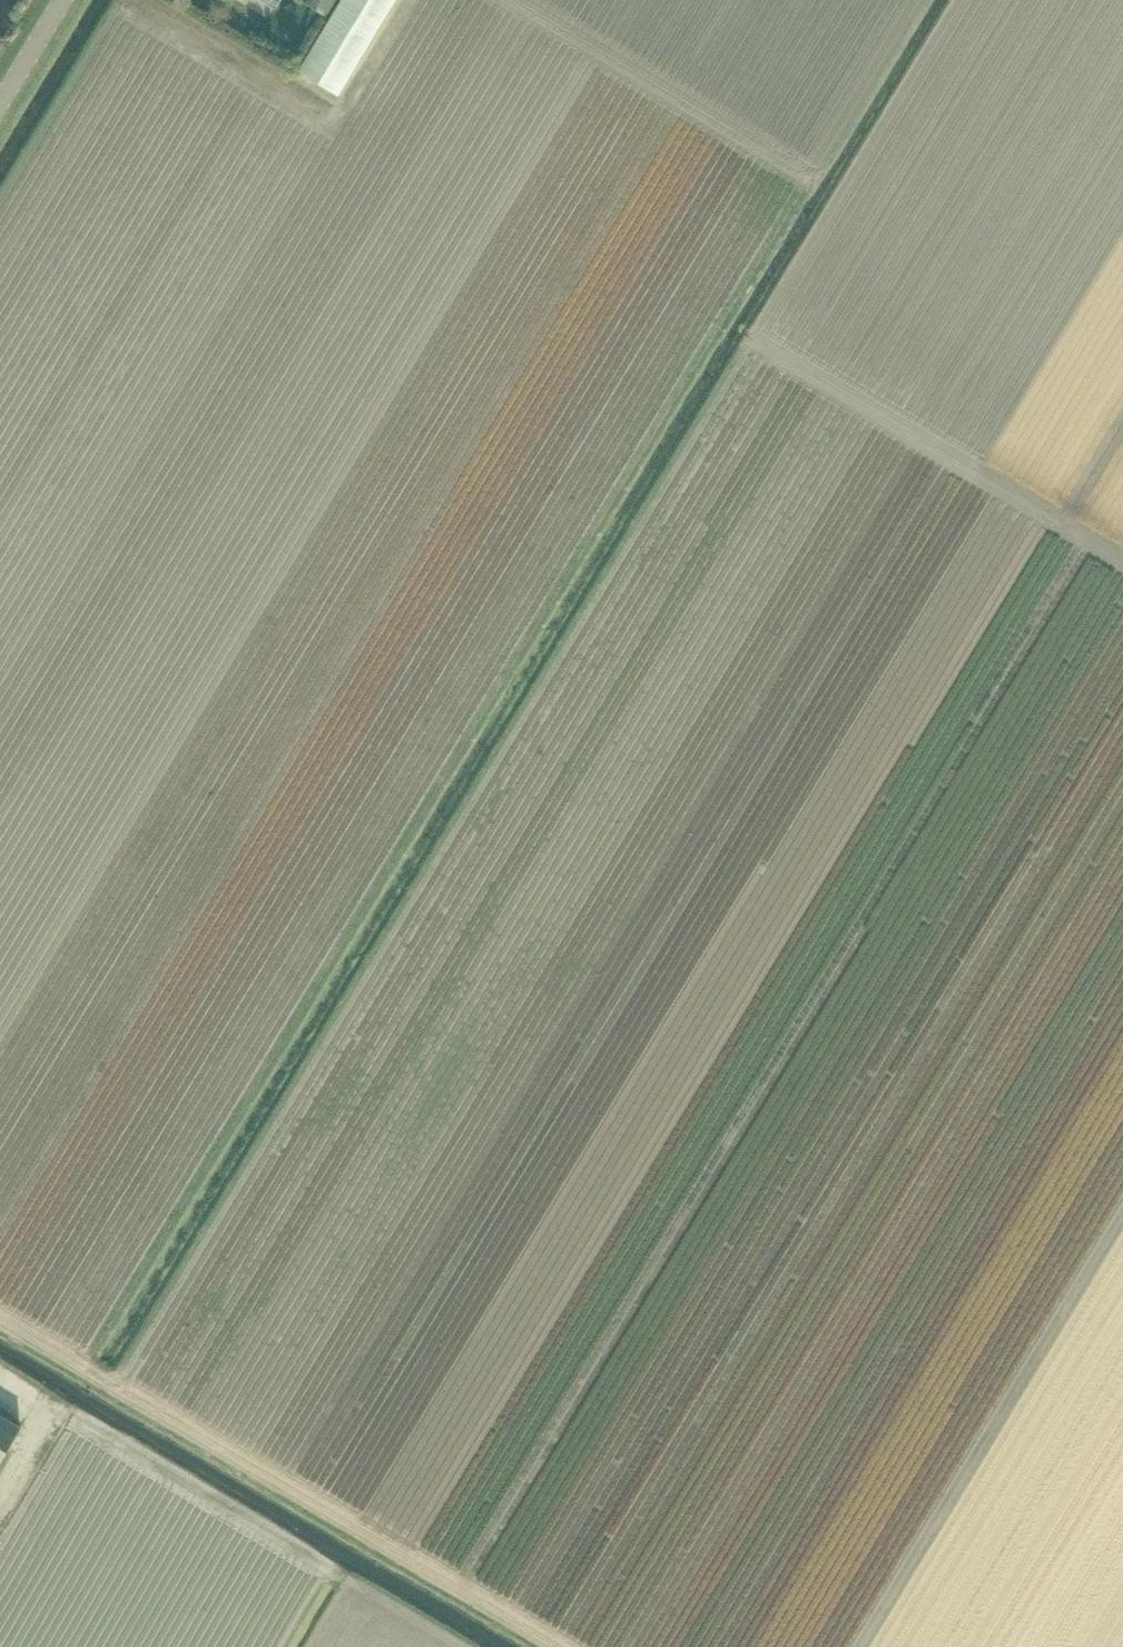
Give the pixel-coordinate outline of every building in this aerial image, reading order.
[(277,9),(282,0),(261,0),(277,9)] [(300,71),(340,95),(397,0),(342,0),(300,71)] [(340,0),(306,0),(305,2),(329,17),(340,0)] [(22,1426),(0,1413),(0,1464),(22,1426)]
